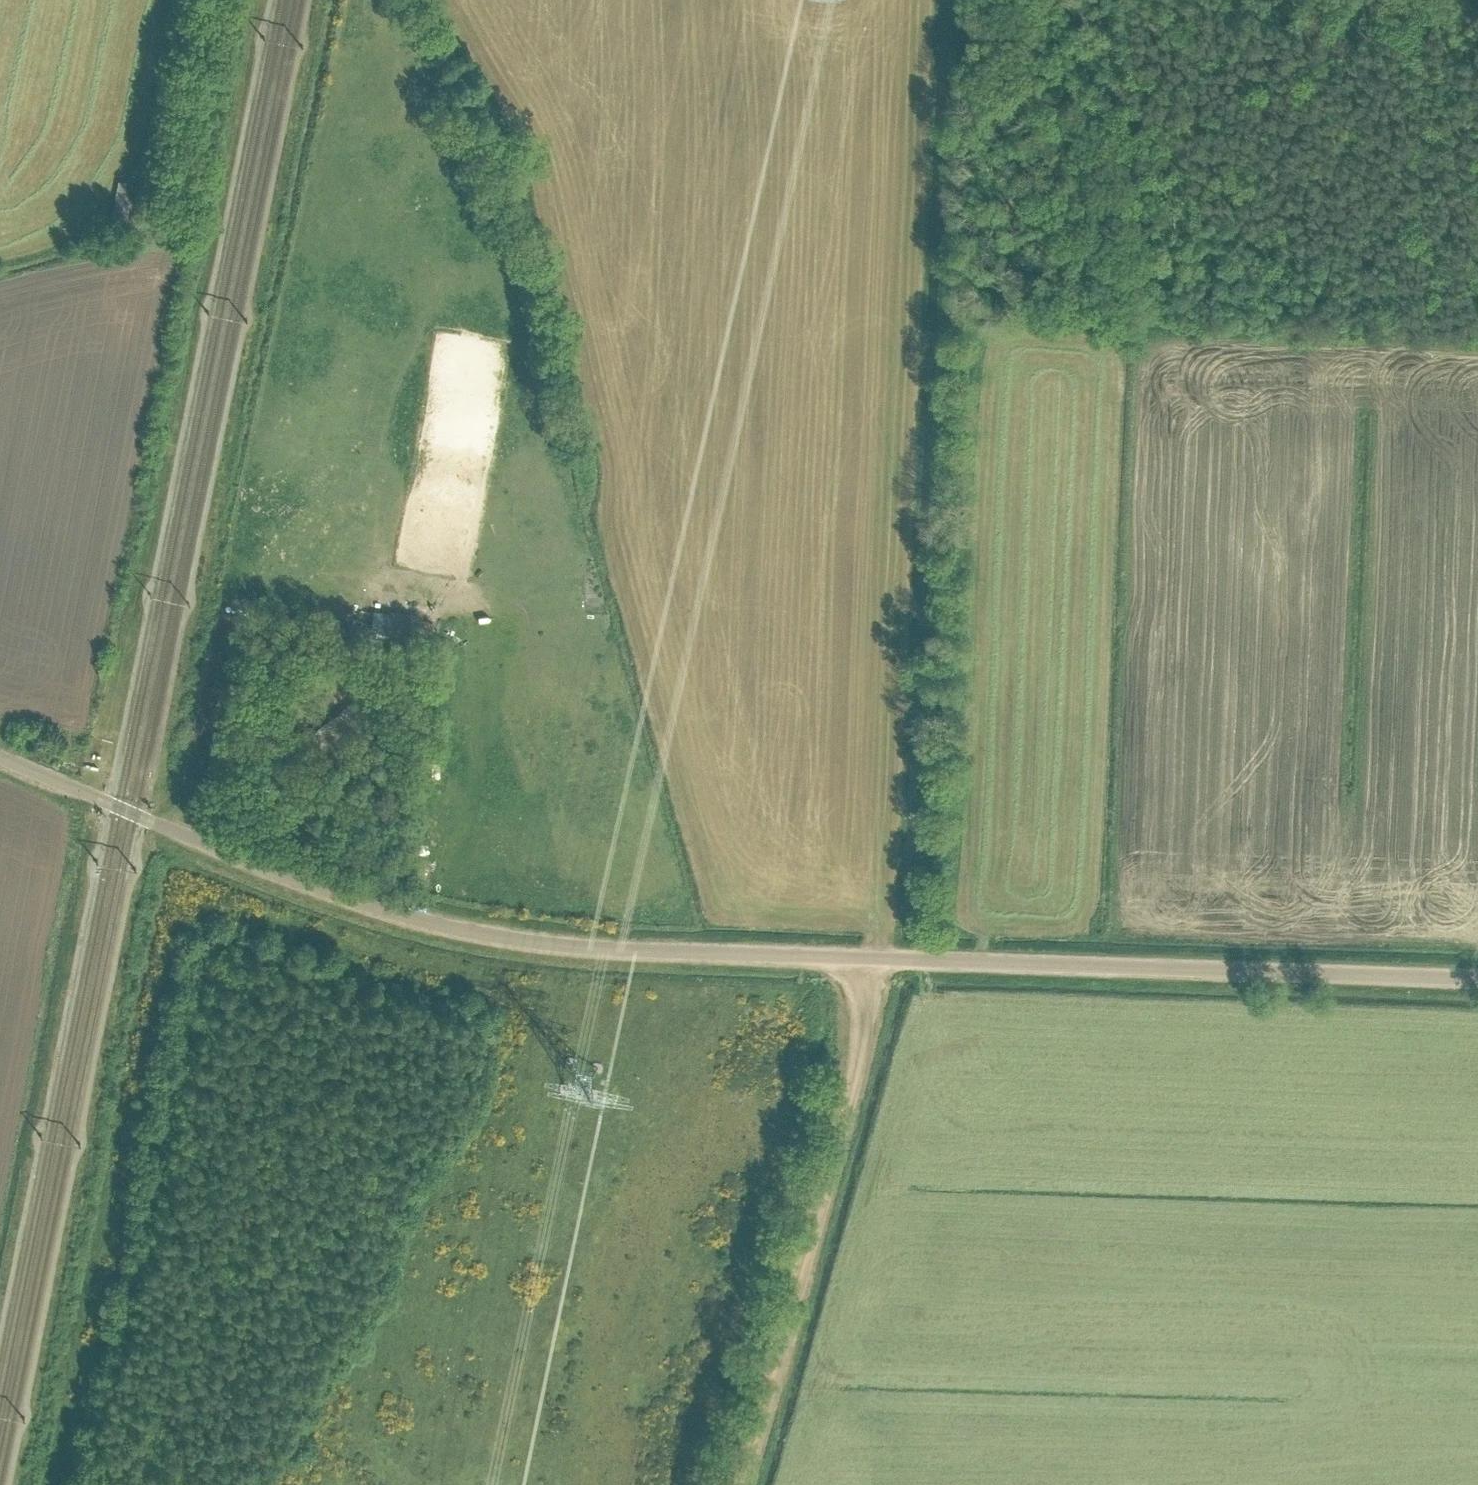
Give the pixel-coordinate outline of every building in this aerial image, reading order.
[(135,215),(147,169),(134,165),(122,212),(135,215)] [(386,633),(417,637),(420,616),(388,611),(388,613),(373,611),(370,630),(386,632),(386,633)]
